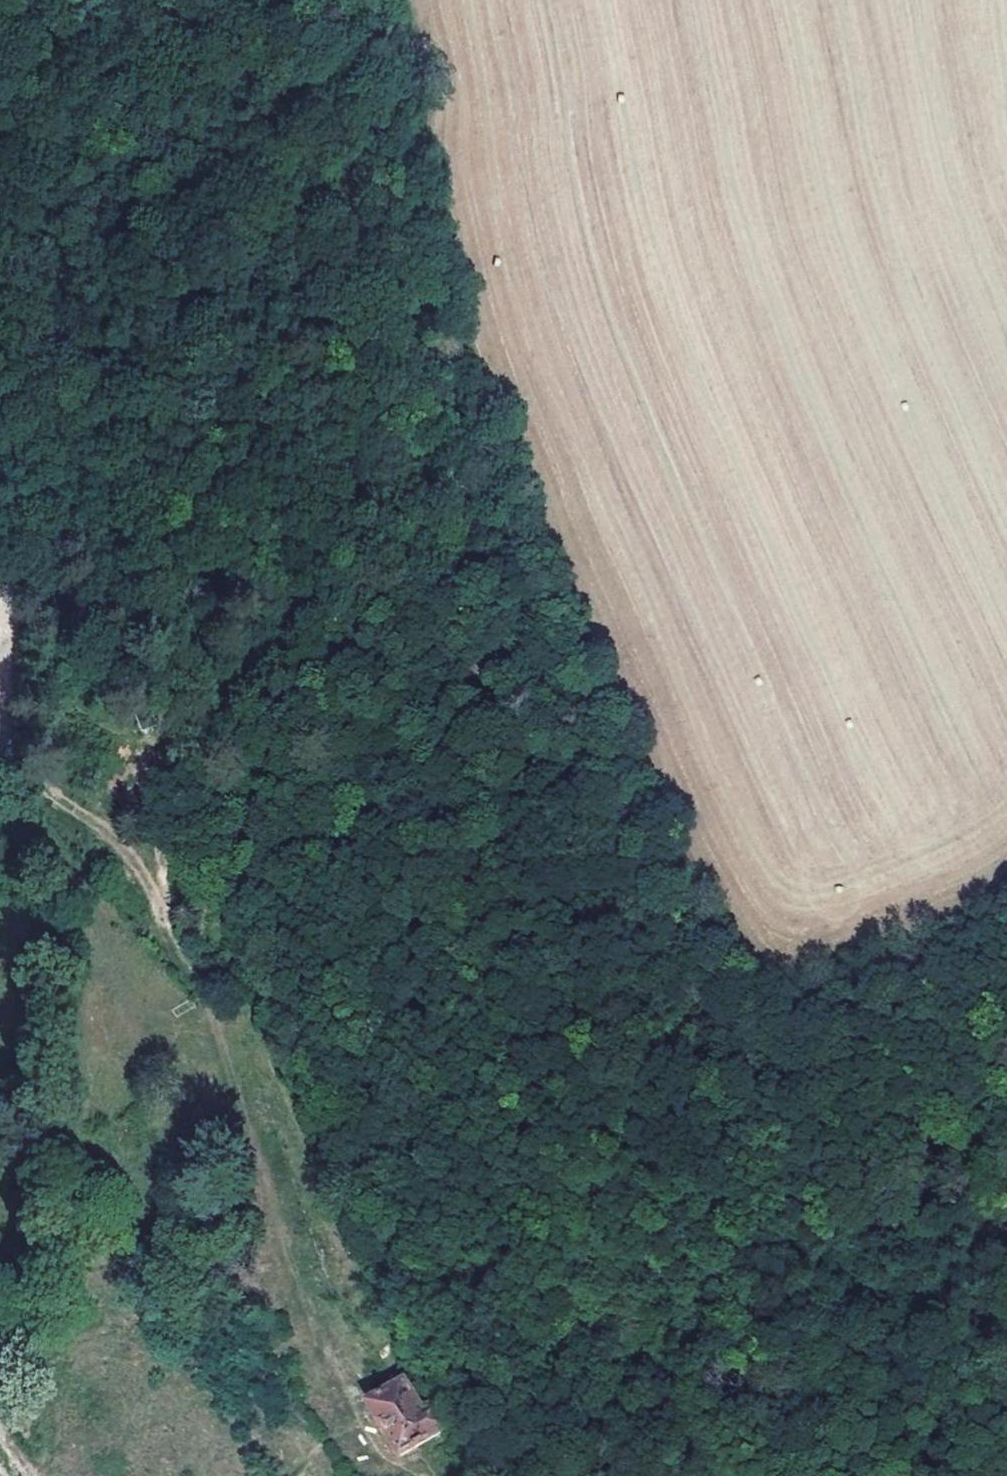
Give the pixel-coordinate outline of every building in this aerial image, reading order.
[(149,712),(130,717),(134,734),(154,728),(149,712)] [(417,1412),(404,1387),(367,1407),(396,1457),(442,1432),(429,1406),(417,1412)]
